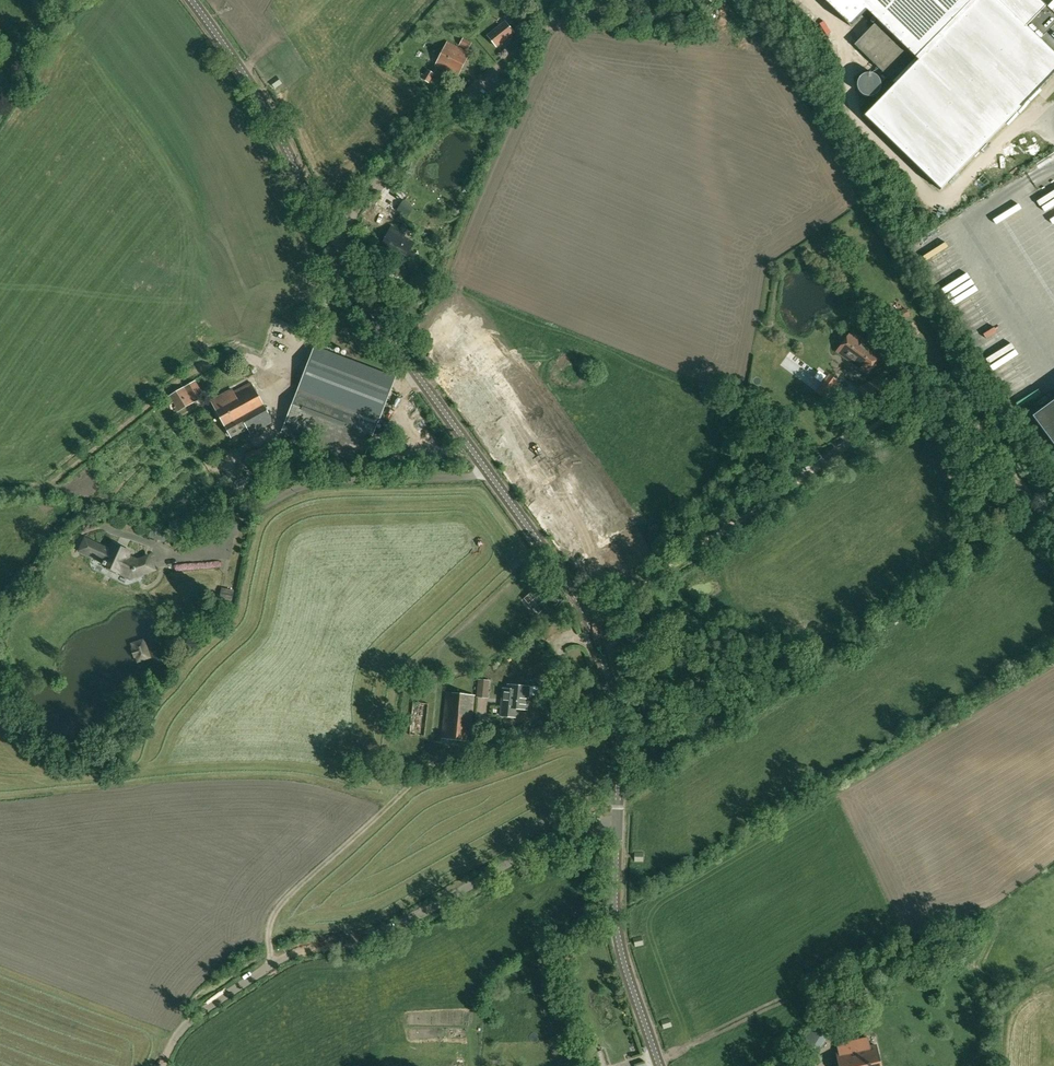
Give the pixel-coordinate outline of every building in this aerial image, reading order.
[(877,21),(854,44),(894,84),(864,115),(940,190),(1053,73),(1053,15),(1039,0),(856,0),(877,21)] [(226,2),(219,7),(224,14),(231,8),(226,2)] [(506,22),(488,36),(497,47),(515,32),(506,22)] [(463,39),(459,45),(468,50),(472,44),(463,39)] [(6,42),(3,52),(16,56),(19,47),(6,42)] [(435,66),(458,77),(469,54),(447,43),(435,66)] [(419,77),(429,83),(434,74),(427,70),(424,75),(422,74),(419,77)] [(861,91),(864,94),(867,96),(872,96),(874,96),(878,94),(881,91),(882,89),(883,85),(882,80),(880,76),(877,74),(873,72),(870,72),(866,73),(862,76),(859,80),(859,83),(859,87),(861,91)] [(400,184),(403,179),(399,176),(395,180),(400,184)] [(415,208),(404,200),(396,210),(407,218),(415,208)] [(406,258),(414,243),(403,238),(405,234),(391,227),(382,246),(406,258)] [(418,235),(416,239),(429,245),(428,247),(432,249),(435,243),(418,235)] [(905,309),(902,310),(894,314),(898,321),(909,315),(905,309)] [(849,364),(866,341),(850,330),(833,352),(849,364)] [(882,353),(876,349),(866,341),(849,364),(865,375),(882,353)] [(300,385),(282,433),(284,434),(292,437),(362,463),(380,416),(382,410),(395,377),(315,347),(300,385)] [(452,376),(445,381),(449,388),(457,383),(452,376)] [(887,397),(878,378),(859,388),(868,406),(887,397)] [(176,407),(175,407),(178,412),(204,396),(195,381),(169,397),(172,403),(173,403),(176,407)] [(248,428),(251,434),(273,422),(252,383),(234,393),(232,389),(211,400),(231,437),(248,428)] [(823,383),(817,391),(824,397),(830,388),(823,383)] [(1032,416),(1053,446),(1053,399),(1032,416)] [(384,434),(373,434),(374,445),(397,445),(396,433),(384,434)] [(498,440),(490,446),(495,453),(503,448),(498,440)] [(257,450),(256,449),(245,455),(257,476),(267,471),(272,479),(287,471),(283,462),(272,441),(266,444),(267,445),(257,450)] [(548,512),(541,517),(546,524),(553,519),(548,512)] [(151,532),(150,538),(164,542),(166,536),(151,532)] [(78,552),(102,563),(102,564),(130,580),(157,570),(150,554),(137,558),(131,556),(133,552),(111,542),(108,548),(85,537),(78,552)] [(234,591),(228,589),(225,600),(232,601),(234,591)] [(549,628),(542,632),(547,640),(550,637),(553,635),(559,631),(552,621),(547,625),(549,628)] [(138,663),(151,658),(145,639),(131,643),(132,649),(131,649),(134,659),(135,658),(138,663)] [(478,679),(476,697),(488,698),(490,680),(478,679)] [(515,708),(524,709),(526,709),(528,696),(527,696),(528,686),(509,684),(509,689),(504,688),(501,716),(515,717),(515,708)] [(470,741),(475,695),(446,693),(442,738),(470,741)] [(412,702),(409,734),(425,736),(428,704),(412,702)] [(644,852),(635,852),(635,861),(643,861),(644,852)] [(642,936),(633,938),(635,947),(644,945),(642,936)] [(669,1017),(660,1021),(663,1029),(672,1026),(669,1017)] [(837,1053),(837,1055),(838,1059),(839,1065),(880,1065),(875,1045),(870,1046),(868,1038),(856,1040),(850,1042),(837,1045),(839,1053),(837,1053)] [(594,1065),(607,1065),(601,1050),(590,1054),(594,1065)]
